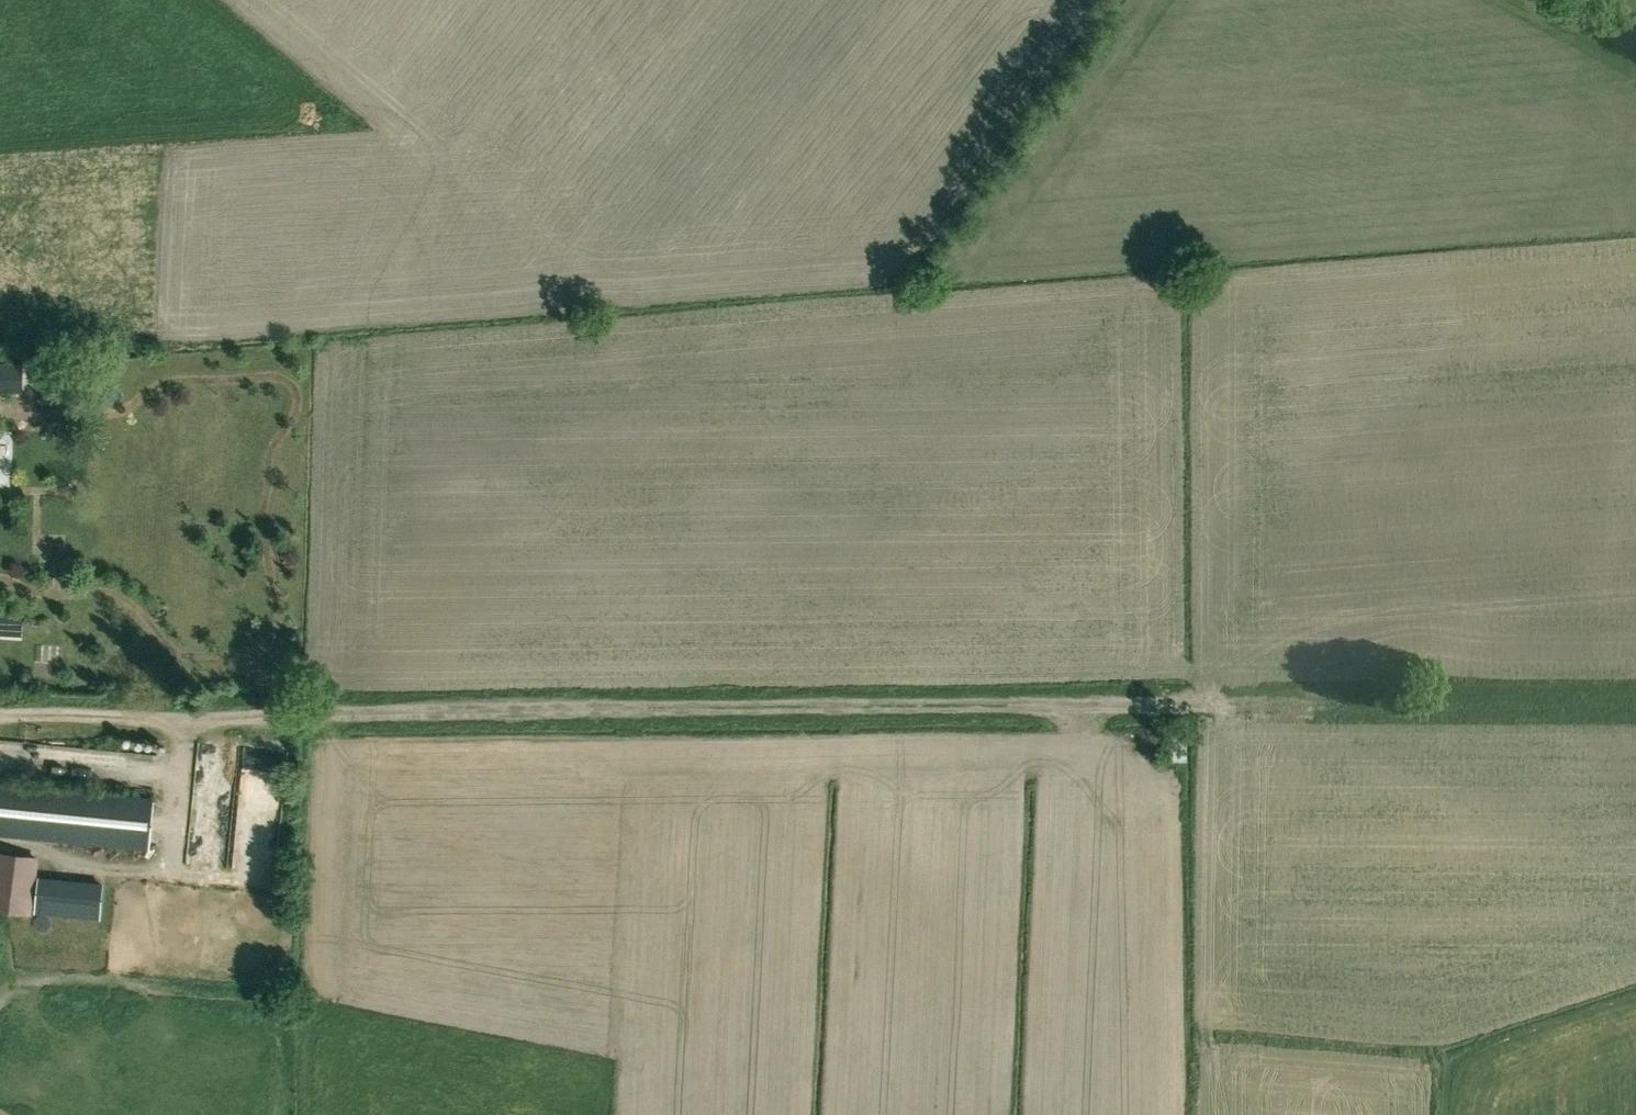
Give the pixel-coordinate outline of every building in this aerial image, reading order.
[(22,392),(23,365),(0,364),(0,392),(22,392)] [(0,782),(0,834),(149,849),(154,798),(0,782)] [(12,910),(30,912),(36,857),(0,853),(0,909),(12,910)] [(38,875),(34,912),(100,918),(104,881),(38,875)]
